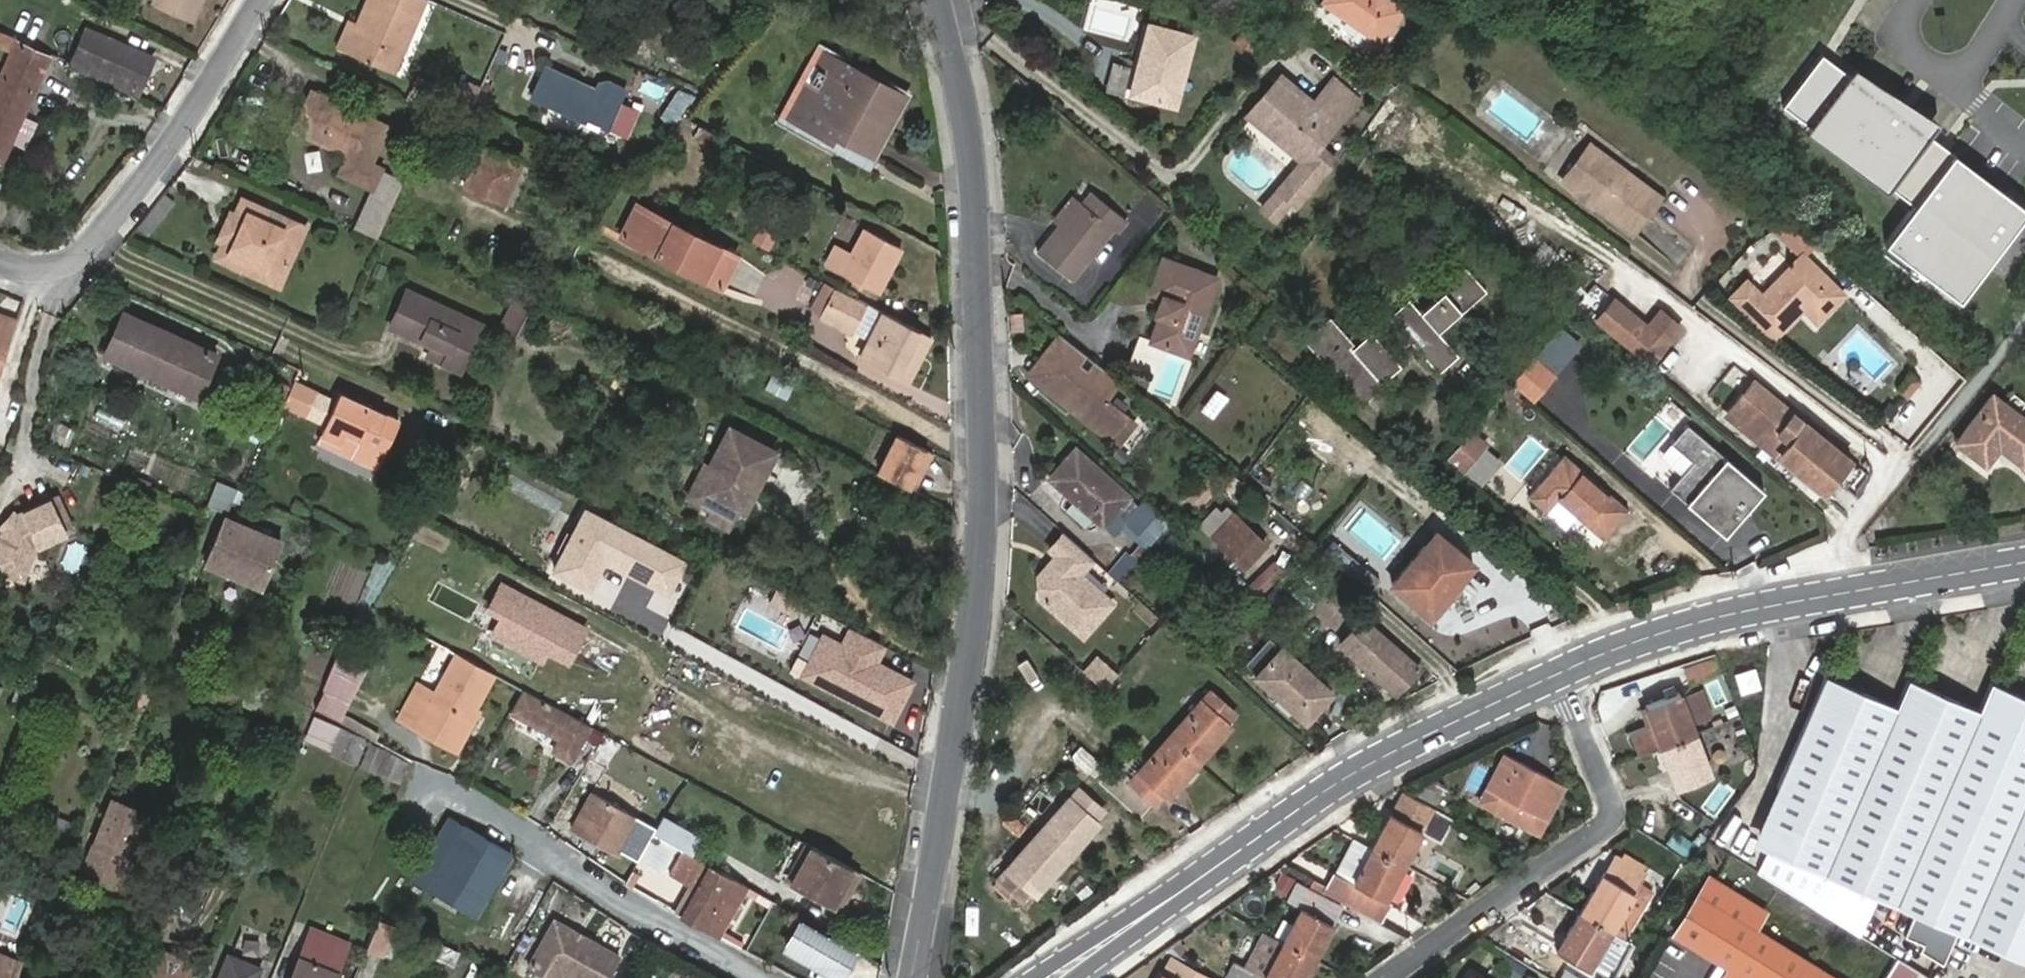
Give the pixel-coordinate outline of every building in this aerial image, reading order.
[(190,18),(198,0),(149,0),(190,18)] [(422,0),(367,0),(358,20),(357,23),(363,25),(352,52),(392,70),(422,0)] [(1404,9),(1390,0),(1326,0),(1324,2),(1382,41),(1404,9)] [(357,23),(358,20),(352,18),(340,47),(352,52),(363,25),(357,23)] [(1174,104),(1193,35),(1149,24),(1132,93),(1174,104)] [(133,93),(150,56),(86,29),(70,64),(133,93)] [(17,44),(0,81),(0,156),(46,57),(17,44)] [(791,116),(830,138),(833,132),(871,151),(903,93),(827,51),(791,116)] [(1782,106),(1912,205),(1883,245),(1958,302),(2024,215),(2024,208),(1822,54),(1782,106)] [(594,89),(545,67),(533,95),(624,136),(636,110),(621,103),(626,90),(609,83),(603,87),(597,84),(594,89)] [(1320,143),(1357,98),(1334,78),(1314,101),(1282,74),(1248,113),(1305,160),(1281,189),(1299,204),(1337,158),(1320,143)] [(671,122),(693,96),(680,90),(661,113),(671,122)] [(333,140),(330,146),(350,155),(367,115),(311,91),(296,125),(333,140)] [(388,124),(367,115),(350,155),(342,175),(371,187),(380,168),(371,164),(388,124)] [(294,130),(330,146),(333,140),(296,125),(294,130)] [(500,200),(518,161),(466,140),(451,176),(460,180),(459,182),(500,200)] [(1588,141),(1560,176),(1578,190),(1583,190),(1593,198),(1594,203),(1630,231),(1658,194),(1588,141)] [(305,151),(308,171),(323,168),(319,149),(305,151)] [(385,212),(401,178),(380,168),(371,187),(365,203),(385,212)] [(321,189),(317,198),(343,210),(347,201),(321,189)] [(1578,190),(1576,194),(1592,206),(1594,203),(1593,198),(1583,190),(1578,190)] [(285,214),(281,223),(263,214),(266,206),(241,195),(214,252),(241,265),(245,255),(283,273),(306,224),(285,214)] [(1084,202),(1065,225),(1040,255),(1072,282),(1115,231),(1120,235),(1130,223),(1097,195),(1088,205),(1084,202)] [(1059,220),(1065,225),(1084,202),(1079,197),(1059,220)] [(716,285),(731,254),(631,203),(616,235),(716,285)] [(751,219),(743,237),(755,243),(765,226),(751,219)] [(1808,240),(1785,221),(1771,227),(1798,251),(1808,240)] [(841,270),(878,290),(900,248),(863,228),(841,270)] [(1167,299),(1161,317),(1153,341),(1140,336),(1128,370),(1155,378),(1166,346),(1189,355),(1218,277),(1165,259),(1153,294),(1163,298),(1167,299)] [(1814,321),(1838,294),(1799,259),(1755,304),(1743,317),(1770,342),(1801,309),(1814,321)] [(1411,301),(1391,318),(1438,371),(1457,354),(1438,332),(1486,289),(1469,270),(1419,311),(1411,301)] [(1575,306),(1622,346),(1640,324),(1658,304),(1635,284),(1619,302),(1596,282),(1592,286),(1575,306)] [(849,328),(864,301),(834,285),(820,314),(849,328)] [(449,350),(442,368),(461,377),(484,327),(407,292),(391,324),(435,344),(449,350)] [(1731,306),(1743,317),(1755,304),(1743,293),(1731,306)] [(1156,315),(1161,317),(1167,299),(1163,298),(1156,315)] [(907,381),(931,336),(883,310),(860,356),(907,381)] [(1,358),(16,316),(0,311),(0,361),(1,358)] [(113,342),(201,380),(213,352),(125,314),(113,342)] [(1329,320),(1308,338),(1363,400),(1383,383),(1381,381),(1400,364),(1374,333),(1354,348),(1329,320)] [(1122,383),(1062,336),(1042,361),(1051,369),(1043,379),(1082,412),(1081,414),(1111,439),(1131,414),(1111,398),(1122,383)] [(197,390),(201,380),(113,342),(109,352),(197,390)] [(427,361),(442,368),(449,350),(435,344),(427,361)] [(1051,369),(1042,361),(1033,372),(1043,379),(1051,369)] [(772,373),(765,388),(788,398),(794,384),(772,373)] [(316,390),(292,379),(291,383),(281,404),(305,415),(316,390)] [(1738,419),(1822,490),(1832,477),(1834,475),(1848,458),(1753,379),(1738,397),(1748,406),(1745,411),(1734,402),(1728,409),(1738,418),(1738,419)] [(1201,410),(1215,418),(1228,395),(1214,387),(1201,410)] [(1983,461),(1996,443),(2003,448),(2024,463),(2024,462),(2024,417),(1991,392),(1956,440),(1983,461)] [(342,393),(321,438),(374,464),(396,419),(342,393)] [(774,448),(728,424),(708,464),(704,462),(687,494),(711,506),(708,515),(726,524),(747,485),(753,489),(774,448)] [(1485,443),(1470,430),(1446,458),(1461,470),(1485,443)] [(905,485),(924,446),(897,433),(878,471),(905,485)] [(1775,500),(1697,435),(1681,454),(1703,473),(1681,500),(1736,546),(1775,500)] [(1996,443),(1983,461),(1989,465),(2003,448),(1996,443)] [(932,451),(924,446),(905,485),(913,489),(932,451)] [(1103,526),(1129,497),(1076,448),(1050,477),(1103,526)] [(1604,537),(1629,509),(1564,454),(1528,495),(1548,512),(1559,499),(1604,537)] [(1848,458),(1834,475),(1845,484),(1859,467),(1848,458)] [(138,476),(133,490),(146,495),(152,482),(138,476)] [(224,510),(234,487),(215,480),(206,503),(224,510)] [(1191,511),(1211,492),(1202,484),(1194,492),(1190,489),(1179,499),(1191,511)] [(57,492),(16,511),(18,516),(8,529),(3,528),(0,535),(0,570),(22,579),(35,545),(72,525),(57,492)] [(1168,521),(1144,499),(1125,519),(1150,542),(1168,521)] [(554,569),(587,586),(601,558),(668,593),(686,558),(586,506),(554,569)] [(1244,565),(1265,542),(1233,512),(1230,514),(1228,511),(1226,514),(1230,519),(1214,537),(1244,565)] [(260,586),(280,538),(223,515),(203,563),(260,586)] [(1092,556),(1063,530),(1049,545),(1056,552),(1060,555),(1053,563),(1046,563),(1038,572),(1039,594),(1082,633),(1112,600),(1079,571),(1092,556)] [(1430,613),(1473,562),(1438,532),(1394,584),(1430,613)] [(1060,555),(1056,552),(1046,563),(1053,563),(1060,555)] [(589,626),(505,582),(493,606),(507,614),(497,633),(545,658),(550,648),(572,659),(589,626)] [(1395,692),(1419,666),(1369,620),(1357,632),(1354,629),(1340,644),(1395,692)] [(888,645),(855,628),(846,645),(831,637),(817,664),(855,683),(849,696),(895,720),(916,681),(879,662),(888,645)] [(1247,661),(1259,671),(1280,647),(1269,637),(1247,661)] [(1306,720),(1333,689),(1283,644),(1280,647),(1259,671),(1256,674),(1306,720)] [(494,671),(458,651),(435,689),(420,681),(402,715),(420,725),(424,717),(459,735),(477,703),(494,671)] [(366,668),(338,653),(323,690),(350,703),(366,668)] [(1104,689),(1119,673),(1097,654),(1083,670),(1104,689)] [(238,701),(249,675),(226,665),(205,714),(229,724),(238,701)] [(1915,907),(2019,694),(1991,680),(1978,707),(1951,694),(1905,672),(1892,699),(1871,689),(1825,667),(1773,775),(1785,781),(1760,834),(1915,907)] [(1760,688),(1754,670),(1738,674),(1742,692),(1760,688)] [(267,682),(249,675),(238,701),(256,708),(267,682)] [(593,724),(524,687),(511,708),(561,736),(555,747),(574,758),(593,724)] [(1228,723),(1237,712),(1211,689),(1128,780),(1155,804),(1165,794),(1168,797),(1232,726),(1228,723)] [(1708,718),(1699,692),(1682,698),(1690,717),(1692,724),(1708,718)] [(2019,694),(1915,907),(1904,930),(1922,939),(1919,945),(1948,959),(1964,928),(2019,952),(2024,938),(2024,694),(2019,694)] [(1636,756),(1662,746),(1696,733),(1692,724),(1690,717),(1682,698),(1681,695),(1646,706),(1653,723),(1647,725),(1627,733),(1636,756)] [(482,707),(477,703),(459,735),(424,717),(420,725),(459,747),(482,707)] [(1646,706),(1640,709),(1647,725),(1653,723),(1646,706)] [(330,751),(339,728),(315,718),(306,740),(330,751)] [(339,728),(330,751),(355,761),(364,739),(339,728)] [(1696,733),(1662,746),(1678,787),(1711,774),(1696,733)] [(358,765),(399,783),(410,759),(369,741),(358,765)] [(1083,745),(1071,757),(1087,773),(1099,761),(1083,745)] [(1540,830),(1564,784),(1507,754),(1481,800),(1540,830)] [(611,800),(620,783),(607,776),(597,793),(611,800)] [(1095,818),(1103,809),(1078,787),(998,877),(1023,900),(1032,890),(1036,893),(1100,822),(1095,818)] [(1406,791),(1375,847),(1406,864),(1424,832),(1442,841),(1454,818),(1406,791)] [(622,852),(641,818),(611,800),(597,793),(579,827),(622,852)] [(82,870),(122,887),(152,814),(111,797),(82,870)] [(33,845),(61,856),(74,821),(47,810),(33,845)] [(454,819),(450,828),(445,836),(429,863),(486,896),(512,852),(454,819)] [(1686,857),(1696,845),(1677,830),(1667,842),(1686,857)] [(1355,836),(1335,873),(1355,883),(1375,847),(1355,836)] [(841,908),(850,891),(842,887),(854,867),(811,844),(792,881),(841,908)] [(1406,864),(1375,847),(1355,883),(1335,873),(1325,891),(1376,917),(1406,864)] [(682,913),(718,933),(747,884),(685,848),(671,872),(691,883),(697,887),(682,913)] [(1582,912),(1614,931),(1648,873),(1643,871),(1646,866),(1627,856),(1625,858),(1619,854),(1582,912)] [(486,896),(429,863),(419,881),(441,893),(438,897),(456,907),(458,902),(477,912),(486,896)] [(850,891),(861,871),(854,867),(842,887),(850,891)] [(1711,877),(1676,933),(1731,968),(1725,977),(1833,977),(1754,930),(1766,912),(1711,877)] [(1304,906),(1284,942),(1315,957),(1344,906),(1297,882),(1288,898),(1304,906)] [(682,913),(697,887),(691,883),(677,909),(682,913)] [(1591,968),(1614,931),(1582,912),(1559,949),(1591,968)] [(394,923),(376,917),(365,946),(382,952),(394,923)] [(860,948),(805,917),(791,943),(845,974),(860,948)] [(532,970),(547,977),(566,977),(567,977),(613,977),(623,959),(558,923),(532,970)] [(312,928),(309,935),(344,948),(332,943),(334,937),(312,928)] [(309,935),(307,941),(341,955),(344,948),(309,935)] [(307,941),(292,977),(332,977),(341,955),(307,941)] [(1284,942),(1265,975),(1236,961),(1229,975),(1235,977),(1303,977),(1315,957),(1284,942)] [(454,965),(460,952),(443,943),(436,955),(454,965)] [(189,962),(157,950),(146,977),(183,977),(189,962)] [(23,961),(0,952),(0,977),(16,977),(23,961)] [(260,968),(229,955),(220,977),(256,977),(260,968)] [(1508,956),(1501,968),(1518,977),(1521,977),(1527,967),(1508,956)] [(1164,977),(1207,977),(1174,960),(1164,977)] [(1484,977),(1513,977),(1492,965),(1484,977)]
